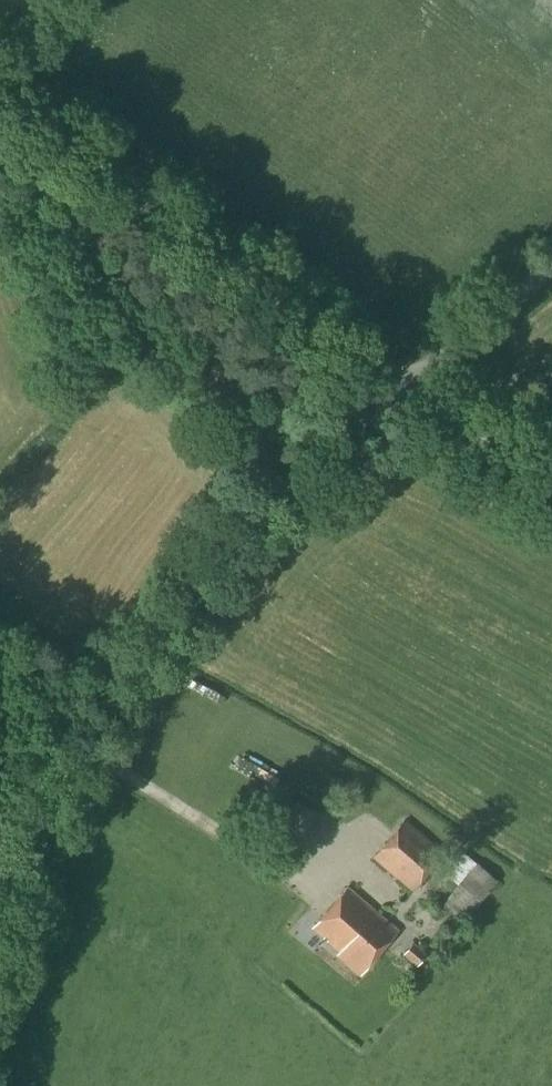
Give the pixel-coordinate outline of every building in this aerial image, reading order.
[(290,405),(297,410),(301,404),(294,399),(290,405)] [(412,889),(443,853),(404,819),(373,856),(412,889)] [(463,922),(497,881),(464,853),(449,871),(461,881),(441,904),(463,922)] [(361,973),(397,930),(347,887),(312,928),(361,973)] [(416,966),(426,954),(413,942),(403,954),(416,966)]
